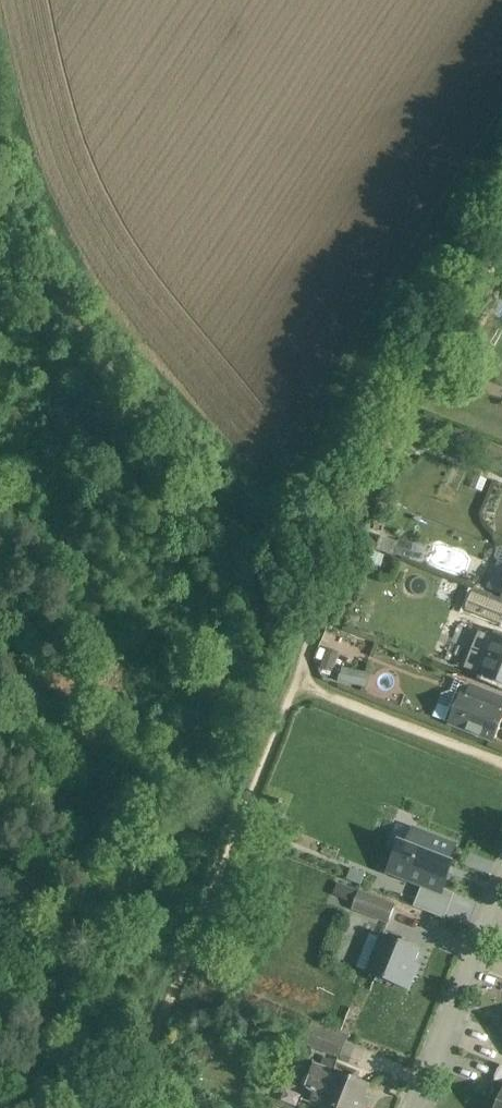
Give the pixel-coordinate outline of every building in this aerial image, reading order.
[(475,588),(472,594),(501,606),(501,599),(475,588)] [(472,594),(466,610),(501,624),(501,606),(472,594)] [(497,638),(482,676),(501,684),(501,640),(497,638)] [(472,686),(467,699),(480,704),(479,706),(499,715),(499,714),(501,714),(501,713),(501,698),(472,686)] [(479,706),(480,704),(467,699),(461,696),(460,699),(455,700),(452,708),(455,711),(450,725),(494,742),(501,723),(501,722),(499,715),(479,706)] [(455,847),(427,836),(414,831),(408,847),(401,844),(397,855),(390,873),(409,880),(408,882),(427,890),(428,887),(442,893),(449,875),(449,874),(453,865),(449,863),(455,847)] [(396,906),(362,893),(356,909),(390,922),(396,906)] [(420,950),(385,937),(371,975),(410,990),(415,977),(411,975),(420,950)] [(348,1039),(313,1026),(307,1040),(342,1054),(348,1039)] [(315,1064),(310,1076),(307,1075),(301,1080),(302,1087),(305,1088),(305,1090),(311,1092),(310,1093),(312,1096),(314,1097),(311,1104),(310,1104),(310,1106),(316,1107),(361,1107),(360,1107),(364,1098),(369,1085),(315,1064)]
